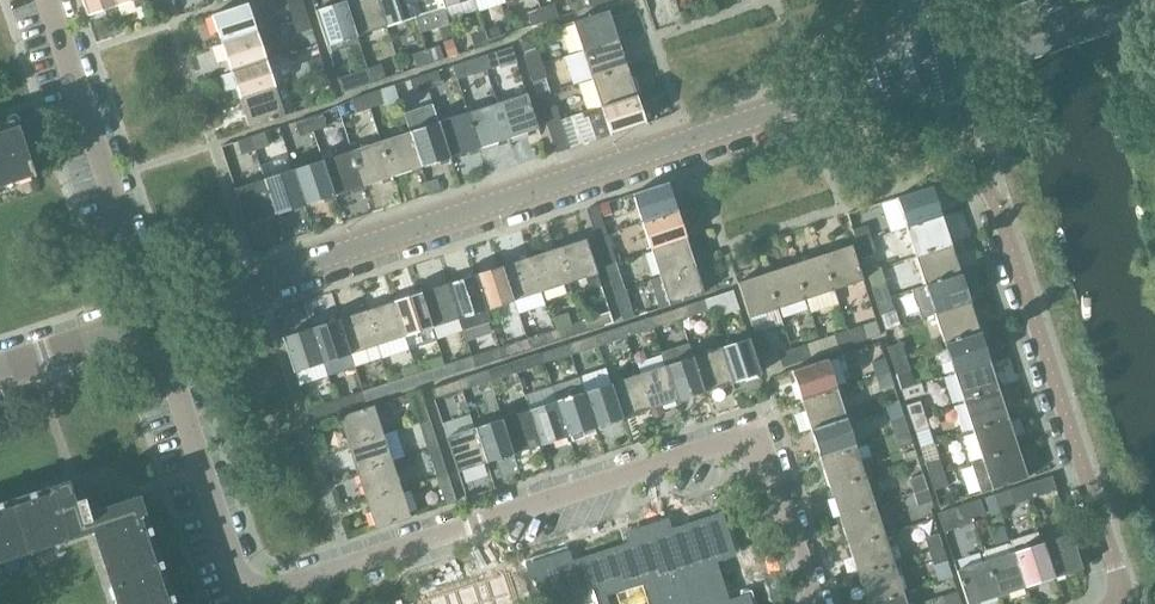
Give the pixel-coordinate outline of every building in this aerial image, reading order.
[(113,0),(82,0),(87,15),(115,6),(113,0)] [(221,43),(256,32),(257,32),(268,28),(259,0),(255,0),(212,14),(221,43)] [(293,19),(306,14),(302,0),(286,0),(293,19)] [(344,1),(356,36),(385,27),(376,0),(347,0),(344,1)] [(385,27),(414,17),(409,0),(376,0),(385,27)] [(414,17),(443,8),(441,0),(409,0),(414,17)] [(356,36),(344,1),(315,10),(327,46),(344,40),(346,47),(358,43),(356,36)] [(554,3),(540,8),(545,21),(558,16),(554,3)] [(545,21),(540,8),(527,12),(531,25),(545,21)] [(573,22),(582,50),(617,39),(608,11),(573,22)] [(306,14),(293,19),(297,33),(311,28),(306,14)] [(498,27),(483,31),(488,44),(501,40),(498,27)] [(488,44),(483,31),(470,35),(474,48),(488,44)] [(221,43),(230,71),(265,59),(257,32),(256,32),(221,43)] [(520,39),(523,50),(534,47),(531,36),(520,39)] [(582,50),(591,78),(626,67),(617,39),(582,50)] [(439,46),(425,50),(429,63),(443,59),(439,46)] [(429,63),(425,50),(412,54),(416,68),(429,63)] [(537,50),(523,55),(528,68),(541,64),(537,50)] [(494,52),(482,56),(486,69),(498,65),(494,52)] [(486,69),(482,56),(453,65),(457,78),(486,69)] [(307,62),(311,76),(325,71),(321,57),(307,62)] [(230,71),(239,98),(275,87),(265,59),(230,71)] [(380,64),(367,69),(371,82),(385,77),(380,64)] [(532,82),(546,77),(541,64),(528,68),(532,82)] [(591,78),(600,107),(636,95),(626,67),(591,78)] [(371,82),(367,69),(354,74),(358,87),(371,82)] [(325,71),(311,76),(315,88),(329,83),(325,71)] [(436,71),(423,75),(428,88),(440,84),(436,71)] [(428,88),(423,75),(410,80),(414,93),(428,88)] [(394,86),(365,95),(369,108),(398,99),(394,86)] [(275,87),(239,98),(249,127),(284,116),(275,87)] [(526,93),(497,103),(509,138),(538,129),(526,93)] [(369,108),(365,95),(352,99),(356,112),(369,108)] [(636,95),(600,107),(581,113),(582,118),(588,116),(596,139),(645,123),(636,95)] [(497,103),(468,112),(479,148),(509,138),(497,103)] [(542,111),(546,124),(560,120),(555,106),(542,111)] [(468,112),(439,122),(450,157),(479,148),(468,112)] [(322,114),(308,118),(312,130),(326,126),(322,114)] [(312,130),(308,118),(295,122),(299,134),(312,130)] [(560,120),(546,124),(555,153),(569,148),(560,120)] [(439,122),(409,131),(421,167),(450,157),(439,122)] [(33,175),(33,176),(35,176),(18,125),(0,131),(0,186),(33,175)] [(409,131),(380,141),(392,176),(421,167),(409,131)] [(264,132),(249,137),(254,150),(268,146),(264,132)] [(254,150),(249,137),(237,141),(241,155),(254,150)] [(380,141),(351,151),(363,186),(392,176),(380,141)] [(351,151),(322,160),(333,195),(363,186),(351,151)] [(322,160),(293,170),(304,205),(333,195),(322,160)] [(293,170),(263,179),(275,214),(304,205),(293,170)] [(275,214),(263,179),(234,189),(246,224),(275,214)] [(633,193),(642,221),(676,210),(667,182),(633,193)] [(896,197),(906,227),(941,215),(931,186),(896,197)] [(586,209),(595,237),(606,233),(597,205),(586,209)] [(642,221),(651,249),(685,238),(676,210),(642,221)] [(906,227),(915,256),(951,244),(941,215),(906,227)] [(852,230),(857,243),(870,238),(866,225),(852,230)] [(595,237),(604,264),(615,261),(606,233),(595,237)] [(651,249),(660,277),(694,266),(685,238),(651,249)] [(870,238),(857,243),(861,257),(875,252),(870,238)] [(585,239),(558,248),(569,282),(585,277),(589,290),(600,286),(585,239)] [(915,256),(925,285),(960,273),(951,244),(915,256)] [(851,245),(823,254),(834,289),(863,280),(851,245)] [(558,248),(530,257),(541,291),(569,282),(558,248)] [(823,254),(794,264),(806,299),(834,289),(823,254)] [(530,257),(503,266),(514,300),(541,291),(530,257)] [(604,264),(614,292),(624,289),(615,261),(604,264)] [(794,264),(766,273),(777,308),(806,299),(794,264)] [(503,266),(475,275),(486,309),(514,300),(503,266)] [(694,266),(660,277),(649,281),(658,309),(703,294),(694,266)] [(777,308),(766,273),(737,282),(749,317),(777,308)] [(925,285),(935,314),(970,303),(960,273),(925,285)] [(475,275),(448,284),(459,318),(476,312),(479,322),(489,318),(486,309),(475,275)] [(871,287),(875,301),(889,297),(885,283),(871,287)] [(448,284),(420,293),(431,327),(459,318),(448,284)] [(624,289),(614,292),(623,320),(633,317),(624,289)] [(732,290),(705,299),(709,310),(736,301),(732,290)] [(420,293),(393,302),(404,336),(431,327),(420,293)] [(889,297),(875,301),(879,314),(893,310),(889,297)] [(705,299),(678,308),(681,319),(709,310),(705,299)] [(393,302),(365,311),(376,345),(404,336),(393,302)] [(935,314),(944,343),(979,332),(970,303),(935,314)] [(678,308),(650,317),(654,328),(681,319),(678,308)] [(365,311),(338,319),(349,354),(376,345),(365,311)] [(609,311),(581,320),(584,330),(612,321),(609,311)] [(650,317),(623,326),(626,337),(654,328),(650,317)] [(338,319),(310,328),(321,363),(349,354),(338,319)] [(581,320),(554,329),(557,339),(584,330),(581,320)] [(623,326),(595,335),(598,344),(597,344),(601,356),(611,352),(608,343),(626,337),(623,326)] [(861,326),(848,330),(852,344),(866,340),(861,326)] [(516,341),(499,347),(502,357),(530,348),(526,338),(527,338),(523,327),(513,330),(516,341)] [(321,363),(310,328),(283,337),(294,372),(321,363)] [(554,329),(527,338),(526,338),(530,348),(557,339),(554,329)] [(852,344),(848,330),(834,335),(839,349),(852,344)] [(944,343),(954,373),(989,361),(979,332),(944,343)] [(595,335),(568,344),(571,353),(570,353),(573,362),(583,359),(580,350),(597,344),(598,344),(595,335)] [(748,338),(721,347),(732,381),(760,372),(748,338)] [(692,341),(661,348),(664,360),(694,353),(692,341)] [(887,347),(891,361),(905,356),(901,342),(887,347)] [(568,344),(540,353),(543,362),(570,353),(571,353),(568,344)] [(800,346),(790,349),(795,363),(804,360),(800,346)] [(499,347),(471,356),(475,366),(502,357),(499,347)] [(721,347),(693,356),(705,390),(732,381),(721,347)] [(795,363),(790,349),(777,353),(782,367),(795,363)] [(540,353),(513,362),(516,371),(543,362),(540,353)] [(431,369),(417,373),(416,374),(420,384),(447,375),(444,365),(441,356),(428,360),(431,369)] [(471,356),(444,365),(447,375),(475,366),(471,356)] [(693,356),(666,365),(677,399),(705,390),(693,356)] [(905,356),(891,361),(895,374),(909,369),(905,356)] [(870,362),(875,375),(888,371),(884,358),(870,362)] [(791,370),(801,399),(836,388),(826,359),(791,370)] [(954,373),(963,402),(998,390),(989,361),(954,373)] [(404,377),(389,382),(392,393),(420,384),(416,374),(417,373),(414,362),(400,366),(404,377)] [(513,362),(485,371),(489,381),(516,371),(513,362)] [(666,365),(639,374),(650,408),(677,399),(666,365)] [(485,371),(458,379),(461,390),(489,381),(485,371)] [(888,371),(875,375),(879,388),(893,384),(888,371)] [(639,374),(611,383),(622,417),(650,408),(639,374)] [(461,390),(458,379),(429,389),(433,399),(461,390)] [(389,382),(361,391),(365,402),(392,393),(389,382)] [(611,383),(584,392),(595,426),(622,417),(611,383)] [(801,399),(810,429),(845,417),(836,388),(801,399)] [(409,394),(418,421),(429,418),(420,390),(409,394)] [(963,402),(973,431),(1008,419),(998,390),(963,402)] [(361,391),(334,400),(337,411),(365,402),(361,391)] [(584,392),(556,401),(567,435),(595,426),(584,392)] [(337,411),(334,400),(306,409),(310,420),(337,411)] [(906,405),(910,419),(924,415),(919,400),(906,405)] [(556,401),(529,410),(540,444),(567,435),(556,401)] [(339,417),(348,444),(382,433),(373,405),(339,417)] [(529,410),(501,419),(512,453),(540,444),(529,410)] [(924,415),(910,419),(914,432),(928,428),(924,415)] [(890,420),(894,434),(907,429),(903,416),(890,420)] [(810,429),(820,458),(855,446),(845,417),(810,429)] [(418,421),(427,449),(438,446),(429,418),(418,421)] [(501,419),(474,428),(485,462),(512,453),(501,419)] [(973,431),(982,460),(1018,449),(1008,419),(973,431)] [(485,462),(474,428),(446,437),(457,471),(485,462)] [(907,429),(894,434),(898,446),(912,442),(907,429)] [(348,444),(357,472),(391,461),(382,433),(348,444)] [(820,458),(829,487),(864,476),(859,460),(872,456),(868,442),(855,446),(820,458)] [(427,449),(436,477),(447,474),(438,446),(427,449)] [(1018,449),(982,460),(992,489),(1027,478),(1018,449)] [(357,472),(366,500),(400,489),(395,472),(404,469),(401,458),(391,461),(357,472)] [(925,462),(929,478),(943,473),(938,458),(925,462)] [(943,473),(929,478),(933,490),(947,486),(943,473)] [(447,474),(436,477),(445,505),(456,501),(447,474)] [(909,478),(913,492),(926,488),(922,474),(909,478)] [(829,487),(839,516),(874,505),(864,476),(829,487)] [(1051,476),(1023,485),(1028,499),(1056,490),(1051,476)] [(81,535),(92,531),(116,603),(169,603),(140,516),(145,514),(139,495),(117,502),(113,488),(75,500),(68,480),(49,486),(51,492),(0,509),(0,562),(81,535)] [(1028,499),(1023,485),(1009,490),(1014,503),(1028,499)] [(926,488),(913,492),(917,505),(930,501),(926,488)] [(400,489),(366,500),(375,528),(409,517),(400,489)] [(979,499),(966,503),(970,517),(984,513),(979,499)] [(970,517),(966,503),(953,508),(957,521),(970,517)] [(839,516),(848,545),(884,534),(874,505),(839,516)] [(935,515),(918,521),(923,535),(940,529),(935,515)] [(541,603),(549,601),(550,603),(607,603),(604,594),(675,572),(685,603),(726,603),(713,564),(716,563),(714,559),(731,553),(719,516),(682,528),(682,530),(669,534),(665,522),(628,534),(632,545),(569,565),(566,555),(529,567),(541,603)] [(848,545),(858,575),(893,563),(887,545),(894,543),(891,532),(884,534),(848,545)] [(924,538),(929,552),(942,547),(937,533),(924,538)] [(1070,533),(1042,542),(1053,578),(1082,568),(1070,533)] [(1042,542),(1013,552),(1025,587),(1053,578),(1042,542)] [(983,554),(985,561),(996,596),(1025,587),(1013,552),(1011,545),(1007,543),(985,551),(983,554)] [(942,547),(929,552),(932,563),(946,559),(942,547)] [(985,561),(956,570),(967,603),(972,603),(996,596),(985,561)] [(858,575),(867,603),(903,592),(893,563),(858,575)] [(507,574),(422,602),(423,603),(517,603),(507,574)] [(946,603),(961,603),(957,591),(943,596),(946,603)] [(868,603),(906,603),(903,592),(867,603),(868,603)]
